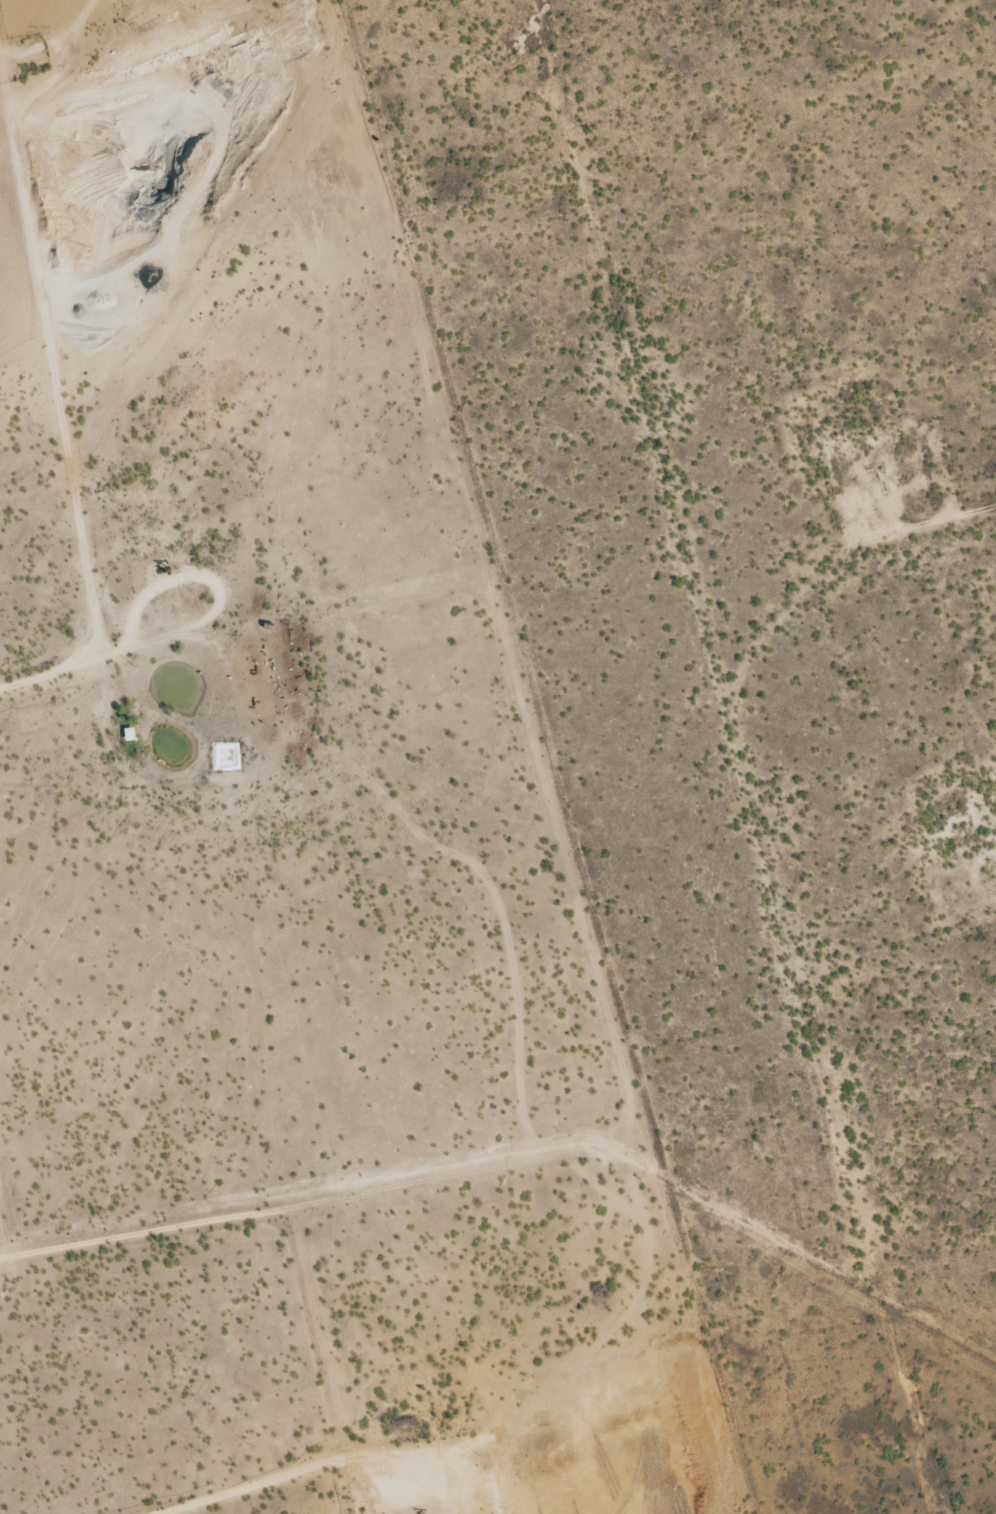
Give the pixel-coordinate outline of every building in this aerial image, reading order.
[(132,740),(130,727),(121,728),(123,741),(132,740)]
